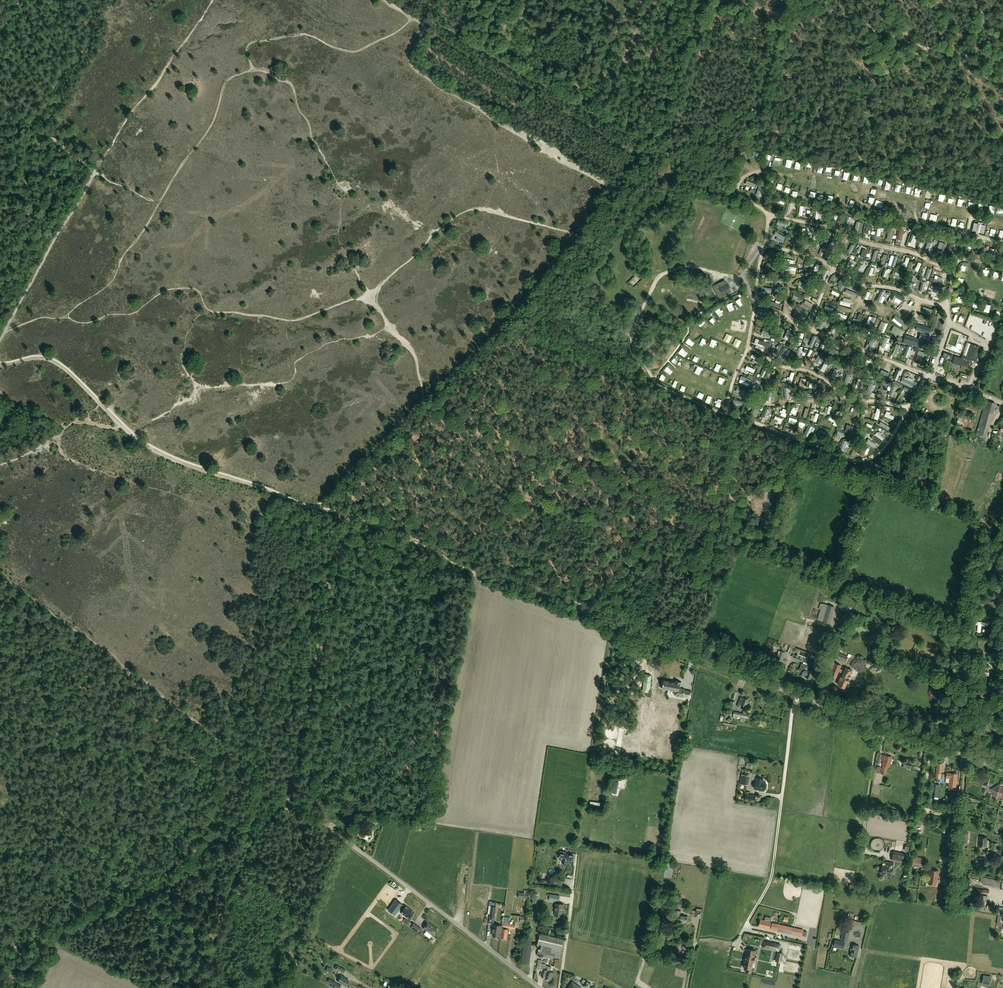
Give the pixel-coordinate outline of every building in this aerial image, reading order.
[(919,243),(921,234),(915,233),(913,241),(919,243)] [(839,258),(842,261),(848,253),(845,251),(839,258)] [(723,297),(731,293),(728,286),(725,280),(713,286),(719,299),(723,297)] [(894,300),(896,297),(903,301),(905,298),(894,292),(891,298),(894,300)] [(814,309),(817,303),(809,299),(806,304),(814,309)] [(902,311),(908,316),(912,311),(906,306),(902,311)] [(974,321),(975,309),(959,307),(958,313),(964,314),(964,312),(970,313),(969,320),(974,321)] [(896,319),(904,325),(907,322),(898,316),(896,319)] [(939,337),(940,334),(945,319),(934,316),(931,328),(930,331),(935,333),(934,336),(939,337)] [(713,329),(715,326),(708,320),(705,323),(713,329)] [(896,327),(900,330),(899,331),(906,336),(909,331),(898,324),(896,327)] [(920,331),(929,334),(930,331),(931,328),(922,325),(920,331)] [(732,336),(727,334),(724,340),(728,343),(732,336)] [(896,343),(893,341),(894,337),(890,336),(887,346),(894,348),(896,343)] [(902,341),(925,348),(926,342),(904,336),(902,341)] [(941,339),(931,336),(930,340),(932,340),(931,342),(940,344),(941,339)] [(741,341),(736,338),(733,345),(738,348),(741,341)] [(766,348),(769,350),(771,345),(759,340),(757,343),(760,344),(766,347),(766,348)] [(959,365),(968,368),(970,360),(976,362),(979,352),(977,351),(979,347),(970,344),(967,355),(963,354),(962,357),(961,356),(961,358),(955,356),(952,363),(959,366),(959,365)] [(837,351),(831,348),(828,347),(827,350),(830,351),(828,355),(834,358),(837,351)] [(929,358),(930,354),(919,351),(915,362),(918,363),(921,356),(929,358)] [(910,386),(912,387),(913,383),(902,378),(901,382),(908,385),(907,387),(909,388),(910,386)] [(942,411),(945,404),(936,400),(933,407),(942,411)] [(986,401),(976,434),(986,437),(996,404),(986,401)] [(978,407),(964,403),(962,410),(976,414),(978,407)] [(774,416),(776,408),(770,406),(768,414),(774,416)] [(956,424),(972,428),(975,419),(959,414),(956,424)] [(838,421),(837,423),(841,425),(843,421),(833,416),(832,418),(838,421)] [(847,427),(845,432),(851,434),(850,437),(854,438),(857,431),(858,429),(847,424),(846,427),(847,427)] [(879,433),(886,439),(889,436),(881,430),(879,433)] [(879,446),(881,443),(873,437),(871,440),(879,446)] [(815,561),(800,555),(798,558),(814,564),(815,561)] [(834,607),(829,606),(824,622),(829,624),(834,607)] [(985,626),(985,623),(976,622),(976,625),(978,625),(978,632),(981,632),(982,626),(985,626)] [(830,675),(836,678),(841,666),(835,663),(830,675)] [(801,675),(805,677),(811,679),(814,672),(809,670),(810,667),(802,664),(799,671),(802,672),(801,675)] [(838,684),(839,684),(839,686),(845,688),(852,670),(846,668),(842,678),(840,677),(838,684)] [(652,677),(646,675),(645,682),(644,682),(643,688),(644,689),(643,692),(647,693),(648,690),(649,690),(651,683),(650,683),(652,677)] [(672,682),(671,682),(669,682),(669,681),(663,680),(662,684),(663,684),(662,689),(667,690),(667,689),(673,690),(673,691),(684,693),(685,689),(679,688),(680,687),(681,683),(682,682),(681,682),(675,681),(676,681),(675,681),(675,682),(672,682)] [(748,700),(740,697),(737,706),(740,707),(741,705),(746,707),(748,700)] [(749,712),(744,711),(743,714),(734,712),(733,717),(739,719),(740,717),(748,719),(749,715),(748,715),(749,712)] [(892,757),(883,755),(881,760),(883,760),(882,765),(883,765),(882,771),(881,774),(885,775),(887,767),(889,768),(892,757)] [(748,785),(750,775),(749,775),(749,772),(745,771),(745,774),(741,774),(740,784),(748,785)] [(950,778),(949,790),(955,790),(955,788),(956,784),(957,774),(957,773),(953,773),(953,774),(950,773),(946,773),(946,778),(950,778)] [(765,791),(766,783),(763,783),(763,779),(757,779),(756,781),(755,790),(761,790),(761,791),(764,791),(764,790),(765,791)] [(1001,788),(1000,785),(992,789),(996,798),(999,796),(1002,798),(1002,788),(1001,788)] [(954,800),(955,791),(949,791),(948,796),(946,796),(946,802),(951,802),(952,800),(954,800)] [(744,801),(755,803),(756,796),(745,794),(744,801)] [(363,829),(360,837),(367,840),(370,831),(363,829)] [(986,848),(987,837),(979,837),(978,847),(986,848)] [(564,860),(564,866),(573,867),(574,859),(573,859),(573,855),(566,854),(566,852),(560,851),(559,859),(564,860)] [(895,857),(903,858),(902,863),(901,863),(907,864),(908,855),(896,852),(895,857)] [(883,874),(891,876),(893,868),(892,868),(893,864),(887,862),(886,864),(887,864),(886,867),(885,866),(883,866),(882,867),(881,873),(882,874),(883,874)] [(929,870),(928,879),(929,879),(928,884),(936,885),(936,882),(939,883),(939,880),(938,880),(939,871),(929,870)] [(944,876),(943,881),(943,884),(951,885),(952,883),(953,878),(944,876)] [(983,884),(995,886),(996,880),(984,878),(983,884)] [(656,894),(668,896),(669,889),(657,887),(656,894)] [(549,901),(559,902),(560,896),(550,894),(547,894),(547,895),(550,896),(549,901)] [(397,904),(391,912),(395,915),(401,907),(397,904)] [(556,904),(554,915),(558,916),(559,917),(559,916),(562,917),(563,905),(556,904)] [(406,906),(400,913),(402,914),(401,915),(404,917),(405,916),(409,918),(414,912),(406,906)] [(681,911),(674,910),(673,917),(670,916),(670,921),(672,921),(679,922),(686,923),(687,916),(680,915),(681,911)] [(503,917),(502,923),(502,927),(508,928),(515,929),(515,925),(509,924),(510,918),(503,917)] [(771,922),(761,920),(759,927),(769,929),(769,927),(771,928),(772,925),(770,924),(771,922)] [(428,922),(423,929),(432,935),(437,929),(428,922)] [(410,928),(417,933),(420,928),(414,923),(410,928)] [(807,937),(809,931),(772,923),(771,929),(802,936),(807,937)] [(501,930),(502,928),(502,926),(494,924),(492,936),(500,937),(500,938),(501,931),(502,930),(501,930)] [(660,930),(658,938),(665,940),(666,931),(660,930)] [(847,942),(849,933),(843,931),(841,940),(847,942)] [(564,940),(540,934),(538,944),(542,945),(540,951),(538,951),(537,956),(540,957),(540,958),(542,958),(542,957),(554,959),(555,953),(560,955),(564,940)] [(763,940),(762,948),(779,952),(780,944),(763,940)] [(529,964),(532,944),(524,943),(521,963),(529,964)] [(849,956),(856,958),(859,946),(852,944),(849,956)] [(755,956),(756,950),(747,949),(746,954),(747,955),(744,967),(747,968),(746,972),(751,973),(753,962),(755,962),(756,956),(755,956)] [(551,967),(548,966),(546,966),(546,965),(541,964),(541,963),(538,962),(537,968),(543,970),(543,968),(545,968),(546,968),(547,968),(546,971),(544,970),(542,978),(551,981),(553,973),(550,972),(551,967)] [(349,980),(344,978),(344,977),(341,976),(339,976),(338,978),(339,979),(338,982),(342,984),(339,987),(345,987),(349,980)] [(338,987),(340,985),(329,979),(327,982),(333,985),(338,987)]
